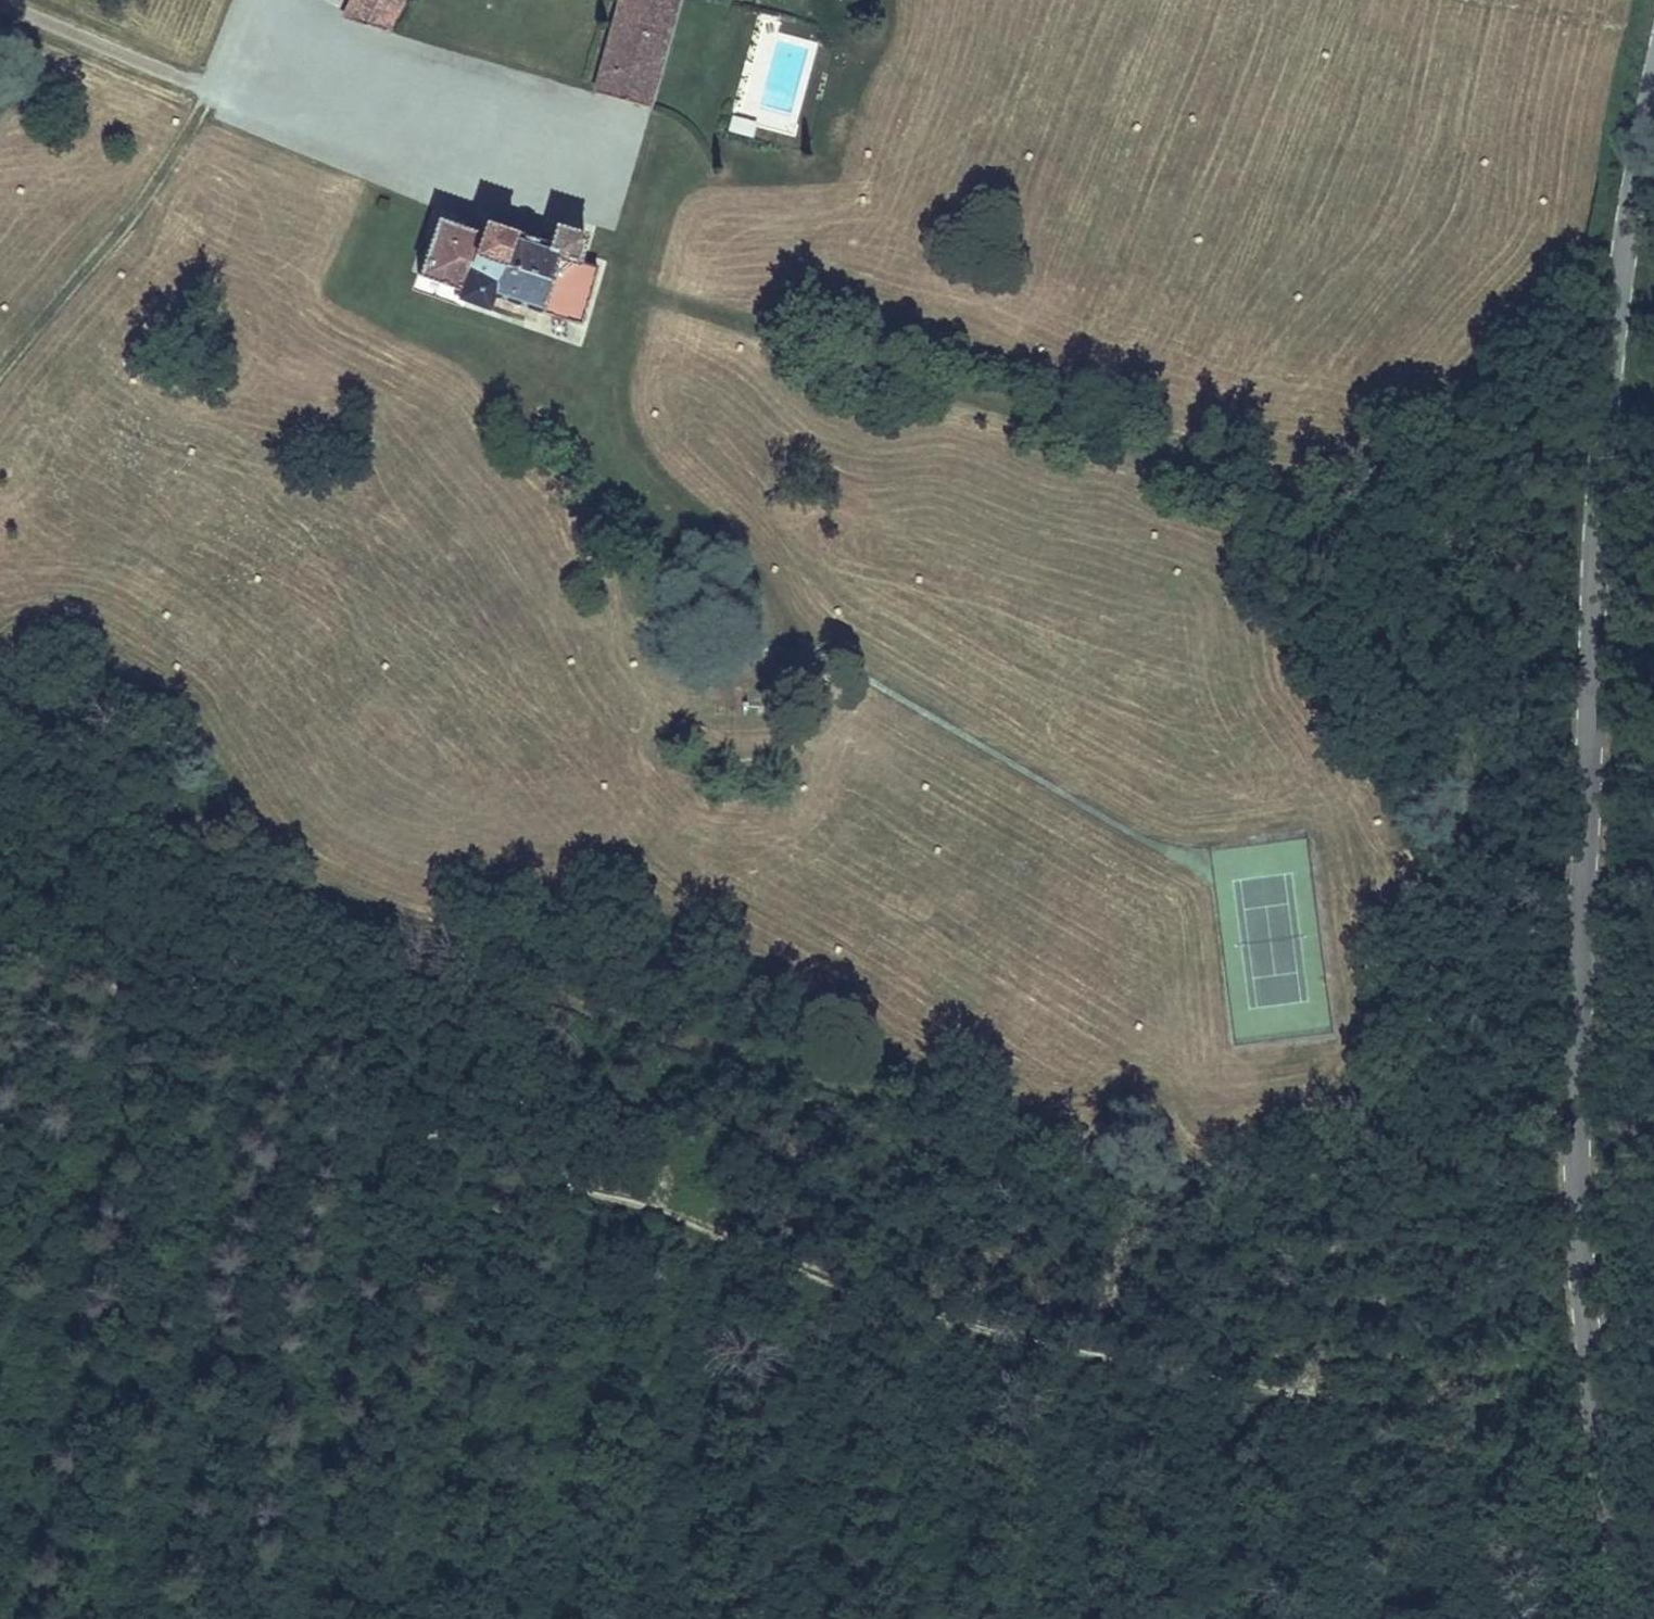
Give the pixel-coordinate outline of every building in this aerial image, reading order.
[(343,18),(384,34),(399,0),(351,0),(343,18)] [(678,0),(624,0),(598,90),(647,107),(678,0)] [(539,313),(579,326),(598,268),(576,261),(585,234),(550,222),(544,242),(478,220),(475,231),(432,217),(412,278),(454,291),(451,301),(485,312),(489,299),(538,315),(539,313)]
